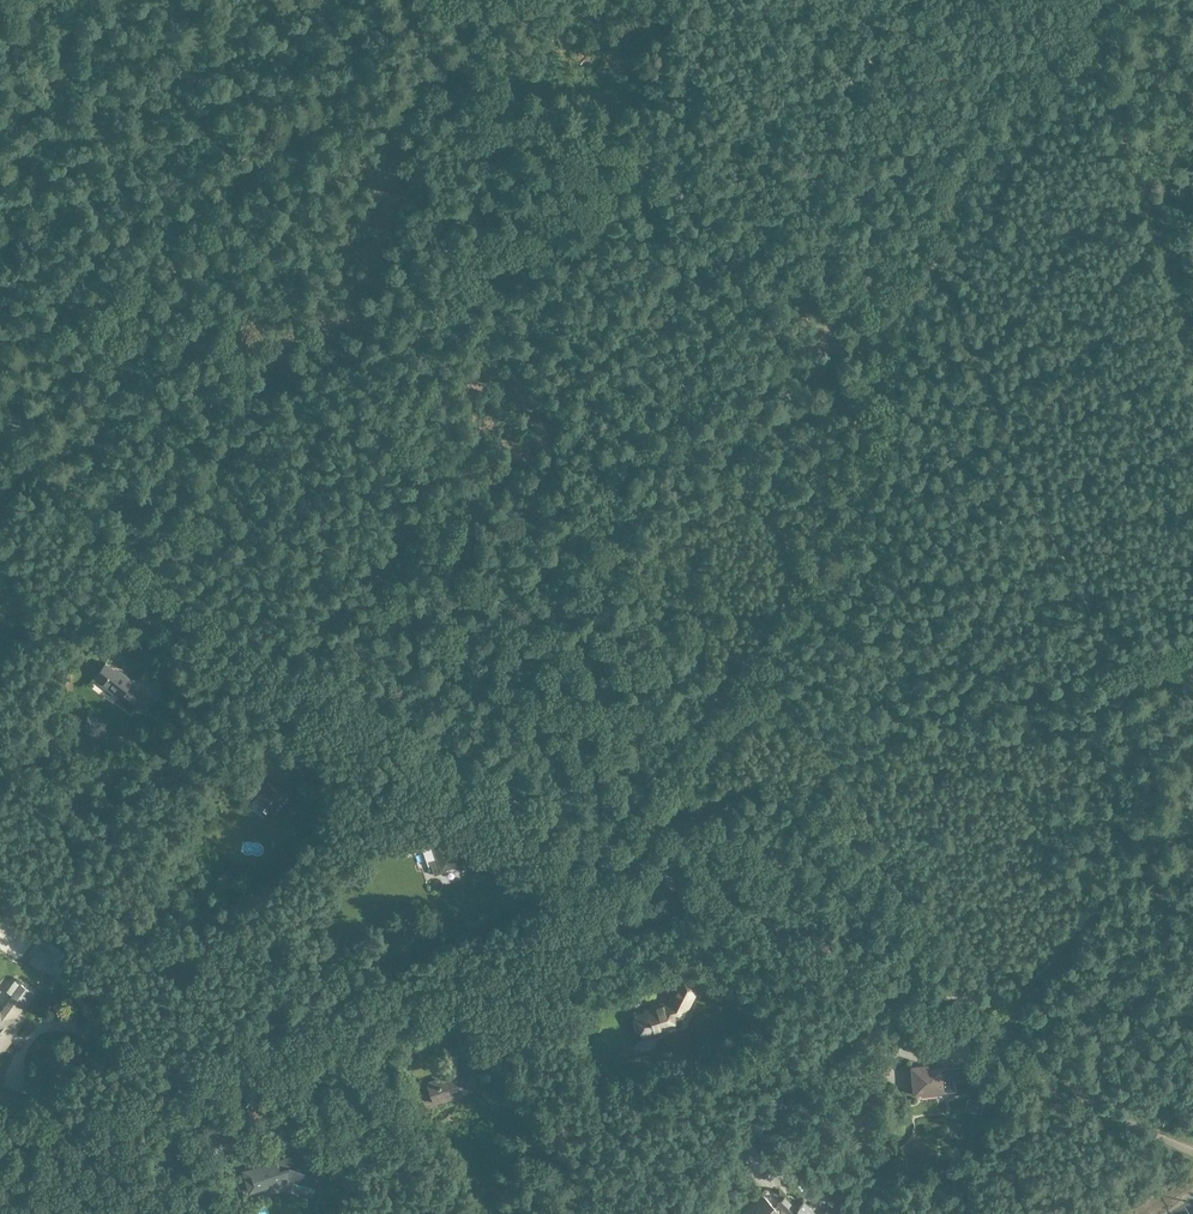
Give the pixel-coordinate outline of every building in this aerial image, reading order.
[(106,663),(94,677),(120,697),(118,699),(126,705),(136,692),(128,686),(133,681),(120,671),(119,673),(106,663)] [(468,858),(465,859),(458,838),(442,844),(441,842),(432,845),(438,860),(431,862),(436,876),(443,873),(443,872),(458,867),(459,871),(471,867),(468,858)] [(34,933),(47,943),(55,933),(41,923),(34,933)] [(41,969),(51,955),(39,946),(29,960),(41,969)] [(638,1019),(636,1024),(638,1030),(642,1032),(643,1036),(647,1037),(661,1033),(662,1029),(675,1025),(673,1021),(684,1017),(699,988),(681,979),(670,1001),(656,1006),(655,1008),(655,1009),(637,1015),(638,1019)] [(11,1041),(10,1039),(23,1021),(17,1016),(33,995),(34,993),(22,984),(20,986),(13,996),(1,1012),(0,1011),(0,1056),(11,1041)] [(453,1074),(428,1082),(435,1103),(456,1096),(454,1090),(461,1088),(475,1089),(479,1053),(464,1052),(462,1073),(454,1076),(453,1074)] [(919,1066),(911,1067),(914,1095),(921,1094),(921,1096),(937,1095),(937,1092),(945,1092),(945,1091),(954,1091),(953,1081),(963,1080),(962,1067),(948,1069),(928,1070),(926,1068),(922,1068),(919,1066)] [(203,1153),(190,1157),(194,1170),(207,1166),(203,1153)] [(288,1157),(243,1171),(250,1192),(289,1180),(320,1188),(325,1166),(288,1157)] [(813,1179),(825,1187),(829,1180),(818,1172),(813,1179)] [(789,1213),(790,1213),(813,1213),(815,1212),(804,1202),(798,1208),(785,1196),(775,1206),(765,1196),(747,1213),(748,1213),(789,1213)]
